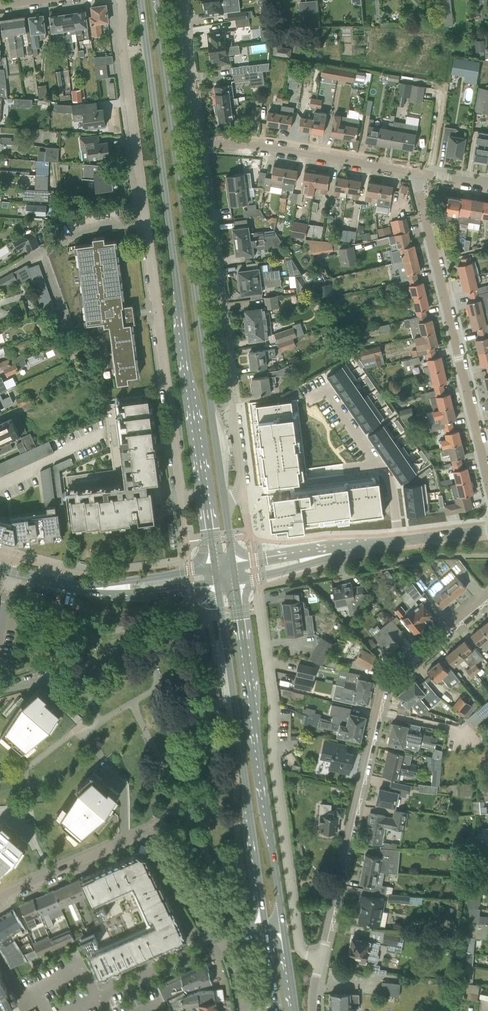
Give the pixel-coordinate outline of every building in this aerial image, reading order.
[(230,0),(203,0),(204,8),(206,8),(207,14),(228,12),(228,6),(231,5),(230,0)] [(316,0),(299,2),(300,14),(303,13),(304,25),(309,24),(309,28),(319,27),(316,0)] [(108,21),(106,5),(92,6),(93,16),(91,16),(94,36),(102,35),(101,23),(108,21)] [(89,39),(87,20),(85,10),(74,12),(76,29),(75,29),(77,40),(77,41),(84,39),(89,39)] [(253,17),(252,10),(228,13),(229,20),(236,19),(236,20),(249,17),(253,17)] [(453,25),(452,11),(443,12),(444,26),(453,25)] [(77,40),(75,29),(76,29),(74,12),(62,14),(66,42),(67,50),(74,49),(73,40),(77,40)] [(66,42),(62,14),(50,16),(52,32),(58,31),(59,43),(61,57),(67,56),(67,50),(66,42)] [(46,37),(45,31),(43,15),(30,17),(32,32),(30,32),(32,48),(33,56),(38,55),(37,47),(41,46),(40,38),(46,37)] [(27,32),(26,26),(24,16),(12,18),(17,48),(18,56),(24,55),(23,47),(21,33),(27,32)] [(250,25),(249,17),(236,20),(237,27),(250,25)] [(17,48),(12,18),(0,20),(3,36),(8,35),(10,49),(11,57),(18,56),(17,48)] [(269,29),(261,30),(262,40),(270,39),(269,29)] [(228,31),(219,32),(209,33),(209,35),(208,36),(208,37),(209,47),(210,47),(210,49),(232,46),(231,38),(229,38),(228,31)] [(291,48),(282,47),(282,39),(273,40),(273,54),(289,56),(291,48)] [(476,50),(480,50),(480,45),(484,45),(484,40),(475,40),(476,50)] [(233,54),(232,46),(210,49),(210,50),(211,60),(211,61),(212,61),(212,62),(213,62),(213,64),(233,61),(232,54),(233,54)] [(112,55),(102,56),(99,57),(94,57),(95,64),(106,63),(113,63),(112,55)] [(477,78),(480,63),(453,58),(452,68),(451,74),(477,78)] [(107,70),(106,63),(95,65),(96,72),(107,70)] [(337,79),(339,67),(323,64),(321,76),(337,79)] [(232,67),(233,75),(250,72),(249,65),(232,67)] [(353,81),(355,69),(339,67),(337,79),(353,82),(353,81)] [(363,83),(365,72),(365,71),(355,69),(353,81),(363,83)] [(64,95),(61,70),(56,71),(60,100),(72,98),(72,93),(64,95)] [(108,77),(107,70),(96,72),(97,79),(108,77)] [(264,71),(250,72),(250,79),(251,87),(265,85),(264,71)] [(289,73),(288,81),(290,82),(298,83),(300,83),(301,76),(289,73)] [(410,97),(412,84),(400,82),(398,95),(406,97),(410,97)] [(48,97),(47,84),(38,85),(40,98),(48,97)] [(232,84),(225,85),(215,87),(215,93),(213,94),(215,104),(238,101),(238,97),(230,98),(229,93),(233,93),(232,84)] [(425,86),(412,84),(410,97),(409,101),(422,103),(425,86)] [(479,87),(475,111),(487,113),(487,85),(486,85),(486,88),(479,87)] [(290,94),(279,92),(277,100),(288,102),(290,94)] [(326,113),(320,112),(322,99),(316,98),(315,107),(316,107),(314,119),(313,119),(311,131),(323,134),(326,113)] [(370,115),(373,100),(367,99),(364,114),(370,115)] [(232,117),(231,111),(231,107),(239,106),(238,101),(215,104),(216,115),(218,114),(219,121),(235,119),(235,116),(232,117)] [(96,102),(86,103),(73,105),(75,121),(85,120),(86,128),(106,126),(103,108),(89,110),(89,103),(96,102)] [(259,123),(260,113),(261,109),(254,108),(252,122),(259,123)] [(278,126),(280,113),(268,111),(266,124),(278,126)] [(291,128),(292,118),(293,115),(280,113),(278,126),(291,128)] [(345,124),(346,119),(340,118),(340,115),(334,114),(331,135),(343,137),(345,124)] [(393,121),(394,115),(391,114),(390,122),(389,122),(388,127),(390,127),(389,130),(380,128),(378,143),(389,145),(393,121)] [(359,121),(353,120),(354,116),(347,115),(346,119),(345,124),(343,137),(356,139),(359,121)] [(311,131),(313,119),(301,117),(298,129),(311,131)] [(378,143),(380,128),(371,126),(371,124),(373,124),(374,119),(369,118),(365,141),(378,143)] [(401,147),(405,123),(393,121),(389,145),(401,147)] [(418,125),(412,124),(405,123),(401,147),(413,149),(416,134),(418,125)] [(446,155),(455,156),(455,157),(454,157),(454,158),(455,158),(459,159),(460,159),(460,158),(460,157),(462,157),(465,138),(455,136),(457,128),(445,126),(442,140),(448,141),(446,155)] [(474,159),(479,160),(479,163),(486,164),(486,162),(487,162),(487,157),(487,133),(478,131),(476,144),(474,159)] [(108,142),(99,143),(100,143),(96,144),(95,135),(80,137),(83,160),(110,157),(108,142)] [(46,146),(45,151),(45,161),(58,161),(59,147),(46,146)] [(48,175),(49,161),(36,161),(36,175),(48,175)] [(114,180),(113,180),(112,172),(101,173),(102,165),(84,164),(83,178),(96,179),(97,190),(114,188),(113,181),(114,181),(114,180)] [(283,181),(286,168),(273,166),(271,178),(266,177),(264,186),(263,186),(263,189),(270,190),(271,186),(282,188),(283,181)] [(298,170),(286,168),(283,181),(296,183),(298,170)] [(315,186),(317,173),(311,172),(311,170),(306,169),(305,171),(303,181),(301,189),(302,192),(314,193),(314,192),(315,186)] [(264,186),(266,177),(265,177),(266,173),(260,171),(257,187),(263,186),(264,186)] [(226,176),(228,190),(246,188),(245,180),(250,179),(249,173),(226,176)] [(330,175),(317,173),(315,186),(322,187),(321,193),(326,194),(330,175)] [(48,190),(48,176),(36,175),(35,189),(48,190)] [(347,191),(349,178),(336,176),(333,195),(338,196),(339,190),(347,191)] [(361,181),(349,178),(347,191),(354,193),(353,198),(358,199),(361,181)] [(378,196),(381,184),(368,182),(365,200),(371,201),(372,195),(378,196)] [(393,186),(381,184),(378,196),(377,205),(389,207),(393,186)] [(247,197),(246,188),(228,190),(230,205),(253,201),(252,196),(247,197)] [(24,189),(23,200),(48,201),(49,190),(24,189)] [(301,202),(302,192),(292,192),(291,202),(301,202)] [(456,222),(460,198),(448,196),(448,197),(445,196),(444,206),(447,206),(445,213),(446,214),(446,215),(447,220),(456,222)] [(468,222),(472,200),(460,198),(456,222),(468,224),(469,222),(468,222)] [(481,217),(483,201),(472,200),(468,222),(469,222),(473,223),(473,222),(480,223),(481,217)] [(46,215),(47,204),(26,203),(26,214),(46,215)] [(401,232),(409,230),(406,217),(398,219),(401,232)] [(294,221),(291,236),(306,238),(308,223),(294,221)] [(324,226),(309,223),(307,236),(322,238),(324,226)] [(377,228),(379,234),(392,231),(391,225),(377,228)] [(278,235),(274,230),(264,231),(249,233),(248,226),(233,228),(235,241),(265,238),(278,235)] [(355,243),(357,231),(342,229),(340,240),(355,243)] [(417,258),(414,245),(411,245),(409,240),(407,232),(394,236),(397,248),(389,250),(392,263),(397,262),(417,258)] [(39,245),(34,233),(22,235),(15,239),(19,246),(24,243),(27,250),(39,245)] [(284,246),(278,235),(265,238),(235,241),(237,255),(245,254),(245,256),(255,255),(254,250),(284,246)] [(133,305),(124,307),(122,298),(125,297),(123,292),(123,288),(121,288),(119,271),(121,271),(120,267),(120,266),(120,262),(118,262),(116,246),(118,245),(117,241),(117,240),(105,241),(104,236),(93,238),(93,243),(75,245),(76,246),(75,250),(78,250),(80,265),(77,265),(78,270),(78,276),(81,276),(83,291),(81,292),(82,297),(82,302),(85,302),(87,319),(85,319),(86,325),(88,324),(102,322),(103,327),(110,326),(117,384),(129,382),(128,377),(138,376),(137,368),(139,367),(138,362),(138,357),(136,357),(134,342),(136,341),(134,336),(134,331),(132,331),(131,324),(135,324),(133,305)] [(307,238),(307,239),(313,255),(333,251),(332,241),(307,238)] [(353,246),(340,248),(343,265),(356,263),(353,246)] [(477,266),(476,266),(472,267),(469,257),(461,259),(462,264),(458,265),(461,278),(479,274),(477,266)] [(292,258),(285,259),(289,276),(295,275),(303,275),(298,267),(292,258)] [(420,271),(417,258),(397,262),(402,281),(408,279),(417,277),(416,272),(420,271)] [(31,277),(30,273),(28,268),(26,264),(15,271),(21,283),(31,277)] [(41,269),(39,264),(28,268),(30,273),(41,269)] [(237,276),(238,283),(280,277),(279,270),(259,272),(259,268),(239,270),(239,276),(237,276)] [(43,275),(41,269),(30,273),(31,277),(32,278),(43,275)] [(17,280),(13,272),(0,279),(0,281),(3,287),(17,280)] [(475,282),(481,281),(479,274),(461,278),(464,291),(469,290),(470,296),(487,291),(487,285),(477,288),(475,282)] [(45,280),(43,275),(32,278),(34,284),(45,280)] [(312,290),(303,275),(295,275),(297,292),(312,290)] [(281,284),(280,277),(238,283),(239,289),(241,289),(242,294),(262,291),(261,285),(266,284),(267,286),(281,284)] [(418,283),(417,277),(408,279),(412,298),(426,295),(423,282),(418,283)] [(47,285),(45,280),(34,284),(36,289),(47,285)] [(326,284),(318,286),(320,297),(328,296),(326,284)] [(49,291),(47,285),(36,289),(38,295),(49,291)] [(51,297),(49,291),(38,295),(40,301),(51,297)] [(470,296),(471,301),(467,302),(470,315),(483,312),(487,311),(487,300),(487,298),(487,291),(470,296)] [(280,307),(278,295),(265,297),(267,309),(280,307)] [(429,308),(426,295),(412,298),(417,317),(426,314),(425,309),(429,308)] [(53,302),(51,297),(40,301),(41,306),(53,302)] [(55,309),(53,302),(41,306),(44,313),(55,309)] [(269,312),(265,312),(264,307),(246,310),(246,317),(245,317),(246,325),(265,323),(270,322),(269,312)] [(487,331),(483,312),(470,315),(473,328),(477,327),(479,333),(487,331)] [(427,320),(426,314),(417,317),(404,320),(406,328),(410,327),(413,337),(414,337),(435,332),(431,319),(427,320)] [(272,337),(270,322),(265,323),(246,325),(247,334),(249,333),(250,340),(272,337)] [(389,323),(378,326),(379,333),(391,330),(390,329),(389,323)] [(294,326),(274,334),(278,343),(294,338),(294,337),(301,335),(298,327),(294,326)] [(487,331),(479,333),(480,338),(475,339),(479,352),(487,350),(487,331)] [(89,348),(85,338),(92,335),(91,332),(84,334),(85,336),(70,341),(74,353),(89,348)] [(438,345),(435,332),(414,337),(417,349),(410,351),(411,357),(426,353),(426,354),(435,351),(434,346),(438,345)] [(95,350),(104,349),(103,335),(93,337),(95,350)] [(296,345),(294,338),(278,343),(280,351),(296,345)] [(382,354),(379,345),(359,350),(361,359),(382,354)] [(275,349),(259,351),(249,352),(251,368),(267,366),(266,358),(276,357),(275,349)] [(479,352),(482,365),(486,364),(487,370),(487,350),(479,352)] [(428,364),(423,365),(424,374),(430,372),(443,369),(440,356),(436,357),(435,351),(426,354),(428,364)] [(13,364),(24,359),(27,358),(25,353),(11,360),(13,364)] [(419,356),(403,361),(404,367),(421,362),(419,356)] [(17,367),(26,363),(24,359),(13,364),(10,365),(11,366),(5,369),(7,375),(18,370),(17,367)] [(0,361),(0,371),(5,369),(11,366),(10,365),(9,360),(1,362),(0,361)] [(296,366),(294,363),(278,370),(277,370),(278,376),(286,374),(291,372),(290,369),(296,366)] [(342,365),(327,375),(333,384),(347,374),(342,365)] [(447,382),(443,369),(430,372),(434,390),(435,391),(444,389),(442,383),(447,382)] [(347,374),(333,384),(338,392),(353,381),(347,374)] [(276,384),(276,380),(275,375),(252,378),(252,379),(253,379),(255,393),(254,393),(254,394),(270,392),(270,391),(269,385),(276,384)] [(353,381),(338,392),(344,400),(358,389),(353,381)] [(396,399),(392,388),(386,390),(390,401),(396,399)] [(358,389),(344,400),(349,407),(364,397),(358,389)] [(445,394),(444,389),(435,391),(434,390),(420,394),(422,400),(436,396),(439,409),(452,406),(449,393),(445,394)] [(3,399),(0,394),(0,410),(0,409),(14,403),(10,396),(3,399)] [(29,394),(17,399),(20,407),(23,405),(32,401),(29,394)] [(364,397),(349,407),(355,415),(369,405),(364,397)] [(161,494),(155,450),(158,449),(158,446),(158,442),(154,442),(148,398),(105,404),(113,470),(66,476),(73,528),(131,520),(131,517),(138,516),(139,519),(155,517),(153,495),(161,494)] [(256,401),(249,402),(260,486),(263,485),(264,495),(261,496),(261,497),(268,496),(272,532),(384,518),(378,476),(375,476),(375,477),(308,486),(306,468),(297,402),(298,402),(298,399),(254,405),(253,403),(256,402),(256,401)] [(34,407),(32,401),(23,405),(25,411),(34,407)] [(369,405),(355,415),(360,423),(375,413),(369,405)] [(452,406),(439,409),(433,411),(435,418),(437,418),(438,422),(429,424),(431,431),(443,428),(453,425),(451,420),(455,419),(452,406)] [(375,413),(360,423),(366,432),(381,421),(375,413)] [(20,435),(27,431),(20,415),(12,418),(12,417),(0,422),(0,454),(13,448),(9,441),(20,435)] [(383,424),(368,435),(374,443),(388,433),(383,424)] [(454,431),(453,425),(443,428),(446,438),(439,440),(441,448),(461,443),(458,430),(454,431)] [(21,437),(27,449),(36,445),(30,433),(21,437)] [(388,433),(374,443),(379,451),(394,441),(388,433)] [(54,452),(49,440),(48,441),(44,443),(49,454),(54,452)] [(23,441),(17,443),(21,453),(27,450),(23,441)] [(394,441),(379,451),(385,459),(399,448),(394,441)] [(49,454),(44,443),(40,444),(38,445),(43,457),(49,454)] [(464,456),(461,443),(441,448),(442,456),(450,454),(452,465),(461,463),(460,457),(464,456)] [(43,457),(38,445),(35,447),(33,448),(38,459),(43,457)] [(38,459),(33,448),(29,449),(27,450),(32,462),(38,459)] [(399,448),(385,459),(390,467),(405,456),(399,448)] [(32,462),(27,450),(24,452),(22,453),(27,464),(32,462)] [(27,464),(22,453),(19,454),(16,455),(21,467),(27,464)] [(21,467),(16,455),(13,457),(11,458),(16,469),(21,467)] [(405,456),(390,467),(396,474),(410,464),(405,456)] [(59,510),(65,509),(60,470),(74,464),(71,457),(54,465),(59,510)] [(16,469),(11,458),(7,459),(5,460),(10,472),(16,469)] [(5,460),(2,462),(0,463),(5,474),(10,472),(5,460)] [(463,468),(461,463),(452,465),(457,483),(470,480),(467,467),(463,468)] [(410,464),(396,474),(401,483),(416,473),(410,464)] [(50,506),(56,505),(51,466),(41,471),(45,506),(47,506),(50,506)] [(456,503),(445,505),(447,514),(458,511),(458,512),(472,508),(470,500),(469,494),(473,493),(470,480),(457,483),(452,485),(455,498),(456,503)] [(421,483),(403,485),(404,496),(422,493),(421,483)] [(422,493),(404,496),(406,505),(423,503),(422,493)] [(423,503),(406,505),(407,515),(419,514),(425,513),(423,503)] [(59,512),(13,518),(14,524),(8,522),(8,520),(0,518),(0,536),(4,537),(3,539),(4,539),(4,537),(16,540),(16,544),(25,542),(25,537),(30,537),(31,542),(40,540),(40,535),(45,535),(46,540),(55,538),(55,534),(62,533),(59,512)] [(466,568),(459,559),(444,559),(458,575),(466,568)] [(466,587),(459,580),(456,576),(451,570),(439,579),(444,586),(454,597),(466,587)] [(421,578),(416,581),(415,580),(423,590),(427,587),(421,578)] [(454,597),(444,586),(439,579),(433,585),(428,589),(433,595),(442,607),(454,597)] [(338,586),(332,587),(334,597),(335,603),(347,601),(348,605),(349,615),(354,614),(369,592),(363,584),(352,587),(352,584),(345,585),(345,583),(338,585),(338,586)] [(407,590),(401,595),(412,610),(413,609),(423,622),(424,622),(425,623),(428,621),(427,619),(432,615),(422,602),(418,604),(414,599),(421,594),(422,595),(412,583),(414,586),(408,592),(407,590)] [(304,600),(301,601),(300,592),(286,594),(287,602),(284,602),(286,618),(305,616),(305,615),(309,614),(309,609),(306,607),(304,607),(304,600)] [(413,609),(412,610),(407,614),(400,605),(395,610),(411,629),(412,628),(414,632),(425,623),(424,622),(423,622),(413,609)] [(307,632),(305,616),(286,618),(288,634),(307,632)] [(399,628),(396,624),(392,620),(380,630),(383,633),(377,638),(382,645),(378,648),(384,656),(399,644),(397,642),(405,635),(399,628)] [(480,627),(471,635),(479,645),(480,644),(484,649),(487,646),(487,636),(480,627)] [(322,664),(333,644),(321,638),(310,657),(322,664)] [(464,640),(455,648),(463,658),(470,667),(476,673),(481,670),(475,663),(477,662),(470,653),(473,650),(471,647),(464,640)] [(376,656),(368,651),(362,648),(355,660),(370,668),(376,656)] [(463,658),(455,648),(445,655),(454,666),(463,658)] [(338,667),(339,661),(328,659),(327,666),(337,668),(338,667)] [(439,661),(427,671),(433,678),(436,682),(441,677),(447,684),(457,675),(449,667),(446,669),(445,668),(439,661)] [(296,674),(314,678),(316,668),(299,664),(296,674)] [(470,667),(466,670),(472,677),(476,673),(470,667)] [(337,678),(336,684),(371,692),(372,687),(374,687),(375,683),(373,682),(373,681),(371,680),(372,677),(349,671),(347,681),(337,678)] [(296,675),(293,687),(311,691),(313,679),(296,675)] [(410,685),(406,688),(425,711),(430,706),(427,702),(436,694),(431,688),(425,680),(419,685),(415,681),(413,682),(412,681),(409,683),(410,685)] [(336,684),(334,691),(344,693),(342,701),(356,704),(357,700),(359,700),(368,702),(371,692),(336,684)] [(425,711),(406,688),(397,695),(400,698),(396,712),(410,715),(411,711),(408,707),(411,704),(420,715),(425,711)] [(63,712),(64,711),(39,689),(24,702),(22,700),(2,731),(2,732),(0,735),(0,736),(10,743),(12,741),(27,754),(50,727),(52,729),(63,712)] [(458,699),(452,707),(464,716),(470,709),(471,708),(472,706),(461,696),(459,698),(458,699)] [(487,714),(487,700),(475,711),(467,718),(474,726),(487,714)] [(365,716),(356,714),(350,713),(351,709),(341,706),(339,715),(333,714),(332,721),(363,728),(365,716)] [(305,713),(305,714),(305,713),(319,717),(320,713),(315,712),(315,709),(306,707),(306,709),(303,708),(302,712),(305,713)] [(317,725),(319,717),(305,713),(305,714),(303,722),(317,725)] [(460,723),(446,717),(445,723),(457,726),(460,723)] [(360,740),(363,728),(332,721),(330,728),(338,730),(336,737),(344,739),(344,737),(360,740)] [(391,724),(390,728),(391,728),(390,733),(419,739),(430,742),(431,736),(423,734),(411,732),(407,731),(408,726),(392,722),(392,724),(391,724)] [(302,732),(300,733),(296,735),(301,744),(306,741),(302,732)] [(388,738),(387,740),(388,742),(388,744),(397,746),(403,747),(410,748),(411,743),(418,745),(429,747),(434,749),(436,743),(433,742),(430,742),(419,739),(390,733),(389,737),(388,738)] [(353,753),(345,752),(346,745),(325,740),(321,754),(332,756),(329,768),(349,773),(349,771),(350,772),(353,761),(351,761),(353,753)] [(388,750),(385,762),(415,769),(416,765),(410,763),(412,755),(404,753),(398,752),(388,750)] [(441,758),(433,757),(432,771),(440,772),(441,758)] [(414,774),(415,769),(385,762),(382,775),(392,777),(399,779),(400,771),(414,774)] [(439,785),(440,772),(432,771),(431,785),(438,785),(439,785)] [(107,812),(118,795),(93,773),(76,787),(78,789),(55,815),(70,828),(68,831),(76,841),(80,837),(80,838),(108,814),(107,812)] [(411,785),(401,783),(391,781),(389,788),(390,788),(390,790),(379,788),(378,795),(376,795),(375,799),(376,801),(376,802),(394,807),(397,794),(406,796),(407,792),(409,793),(411,785)] [(479,801),(485,801),(487,800),(487,782),(478,782),(479,801)] [(425,784),(424,792),(436,793),(438,785),(431,785),(425,784)] [(321,824),(320,831),(336,832),(337,816),(343,817),(345,808),(336,807),(335,810),(330,810),(331,804),(320,803),(319,813),(320,813),(319,823),(321,824)] [(379,843),(383,824),(392,825),(392,827),(403,829),(406,812),(395,810),(393,818),(384,816),(370,813),(365,841),(379,843)] [(28,844),(3,822),(0,824),(0,877),(14,861),(16,862),(28,844)] [(479,827),(479,832),(477,832),(477,835),(487,836),(487,828),(479,827)] [(477,835),(475,835),(474,849),(487,850),(487,836),(477,835)] [(301,842),(294,843),(297,858),(303,857),(301,842)] [(365,854),(362,868),(377,871),(384,872),(386,872),(389,859),(393,860),(396,849),(396,848),(383,848),(381,848),(379,856),(375,856),(365,854)] [(485,866),(485,853),(484,853),(484,851),(473,850),(472,866),(485,866)] [(146,856),(145,855),(145,854),(144,854),(143,853),(143,852),(142,852),(141,852),(140,852),(139,852),(138,852),(137,852),(136,853),(80,878),(81,878),(94,907),(93,907),(102,929),(81,939),(98,978),(186,938),(172,907),(171,907),(166,894),(165,894),(159,882),(158,882),(152,869),(151,868),(146,856)] [(485,866),(472,866),(471,878),(481,878),(481,879),(487,880),(487,866),(485,866)] [(362,868),(360,881),(364,882),(362,889),(372,891),(385,893),(387,886),(375,884),(377,871),(362,868)] [(89,917),(80,898),(87,895),(87,893),(80,879),(80,878),(66,884),(81,917),(82,917),(83,920),(89,917)] [(470,879),(469,891),(478,892),(479,879),(470,879)] [(81,917),(66,884),(54,890),(60,907),(61,907),(61,906),(68,903),(76,920),(81,917)] [(64,913),(61,907),(60,907),(54,890),(33,899),(43,921),(45,921),(48,927),(54,925),(51,919),(64,913)] [(469,891),(467,906),(479,908),(480,902),(486,902),(487,893),(478,892),(469,891)] [(407,904),(408,895),(390,894),(389,902),(407,904)] [(387,912),(382,910),(384,900),(361,896),(359,905),(362,905),(359,921),(379,925),(379,924),(385,926),(387,912)] [(43,921),(33,899),(20,905),(26,919),(27,919),(30,927),(37,924),(43,921)] [(479,908),(467,906),(466,921),(478,923),(480,908),(479,908)] [(0,950),(0,951),(6,961),(7,961),(8,963),(7,963),(10,968),(28,960),(14,938),(26,930),(18,917),(13,909),(2,916),(0,917),(0,949),(0,950)] [(478,923),(466,921),(464,937),(487,939),(487,924),(478,923)] [(50,938),(54,949),(75,940),(70,929),(50,938)] [(382,942),(382,943),(396,946),(399,934),(384,931),(382,942)] [(54,949),(50,938),(34,945),(38,956),(54,949)] [(352,938),(348,958),(358,960),(373,963),(374,963),(377,962),(378,955),(377,953),(379,944),(381,944),(382,943),(382,942),(376,941),(369,940),(369,941),(352,938)] [(463,944),(462,951),(474,953),(474,946),(463,944)] [(472,965),(474,953),(462,951),(461,964),(472,965)] [(182,991),(203,985),(212,982),(206,962),(197,966),(158,985),(164,999),(169,997),(182,991)] [(458,973),(457,981),(472,983),(473,975),(458,973)] [(3,1010),(16,1003),(15,1002),(9,991),(8,989),(0,975),(0,1010),(1,1010),(3,1010)] [(382,981),(381,994),(399,996),(400,983),(382,981)] [(457,992),(456,997),(477,999),(479,984),(458,981),(457,992)] [(215,1000),(214,989),(203,991),(197,991),(182,997),(169,1003),(172,1010),(181,1010),(184,1010),(183,1005),(215,1001),(215,1000)] [(251,990),(251,1010),(261,1010),(260,990),(251,990)] [(328,1007),(328,1010),(352,1010),(352,1007),(359,1007),(359,994),(350,994),(350,993),(340,993),(330,994),(330,1007),(328,1007)] [(215,1001),(183,1005),(184,1010),(181,1010),(217,1010),(215,1001)]
